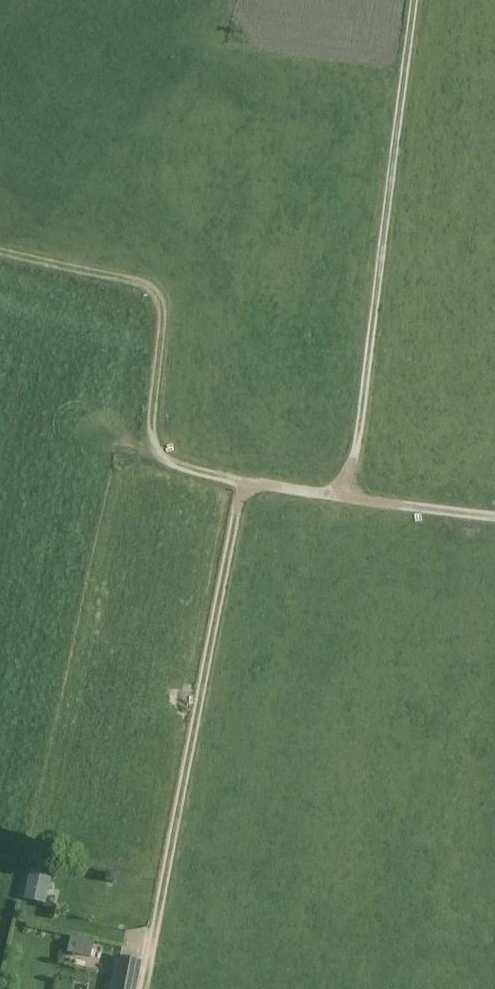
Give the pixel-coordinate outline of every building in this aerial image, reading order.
[(46,906),(52,877),(30,872),(24,901),(46,906)] [(91,957),(95,941),(86,939),(82,955),(91,957)] [(139,963),(120,960),(114,988),(134,988),(139,963)]
